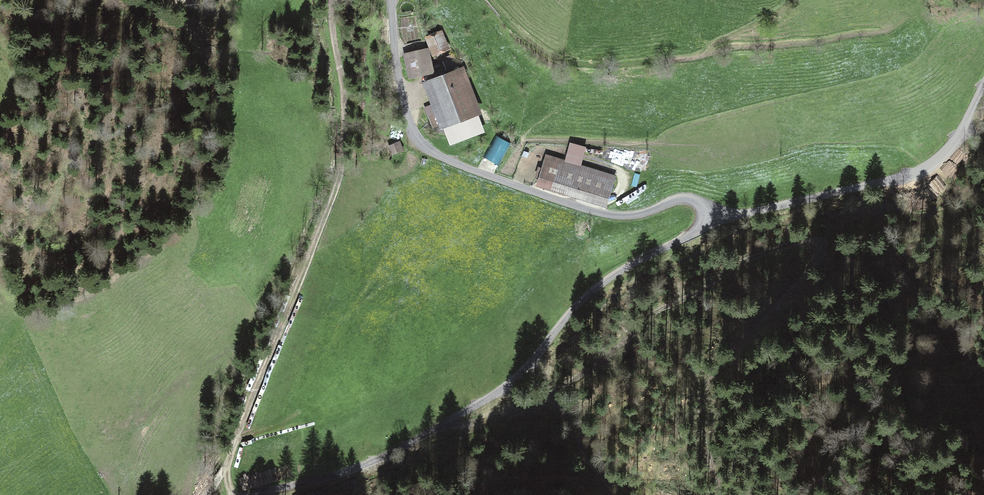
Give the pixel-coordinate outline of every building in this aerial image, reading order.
[(433,57),(450,50),(442,30),(425,37),(433,57)] [(409,78),(434,73),(428,48),(403,54),(409,78)] [(444,60),(448,70),(462,65),(457,53),(446,57),(444,60)] [(464,67),(422,83),(440,130),(482,114),(464,67)] [(495,137),(483,159),(497,167),(509,145),(495,137)] [(400,141),(387,146),(391,156),(404,151),(400,141)] [(586,147),(569,142),(564,159),(546,154),(536,186),(606,207),(615,176),(580,166),(586,147)]
